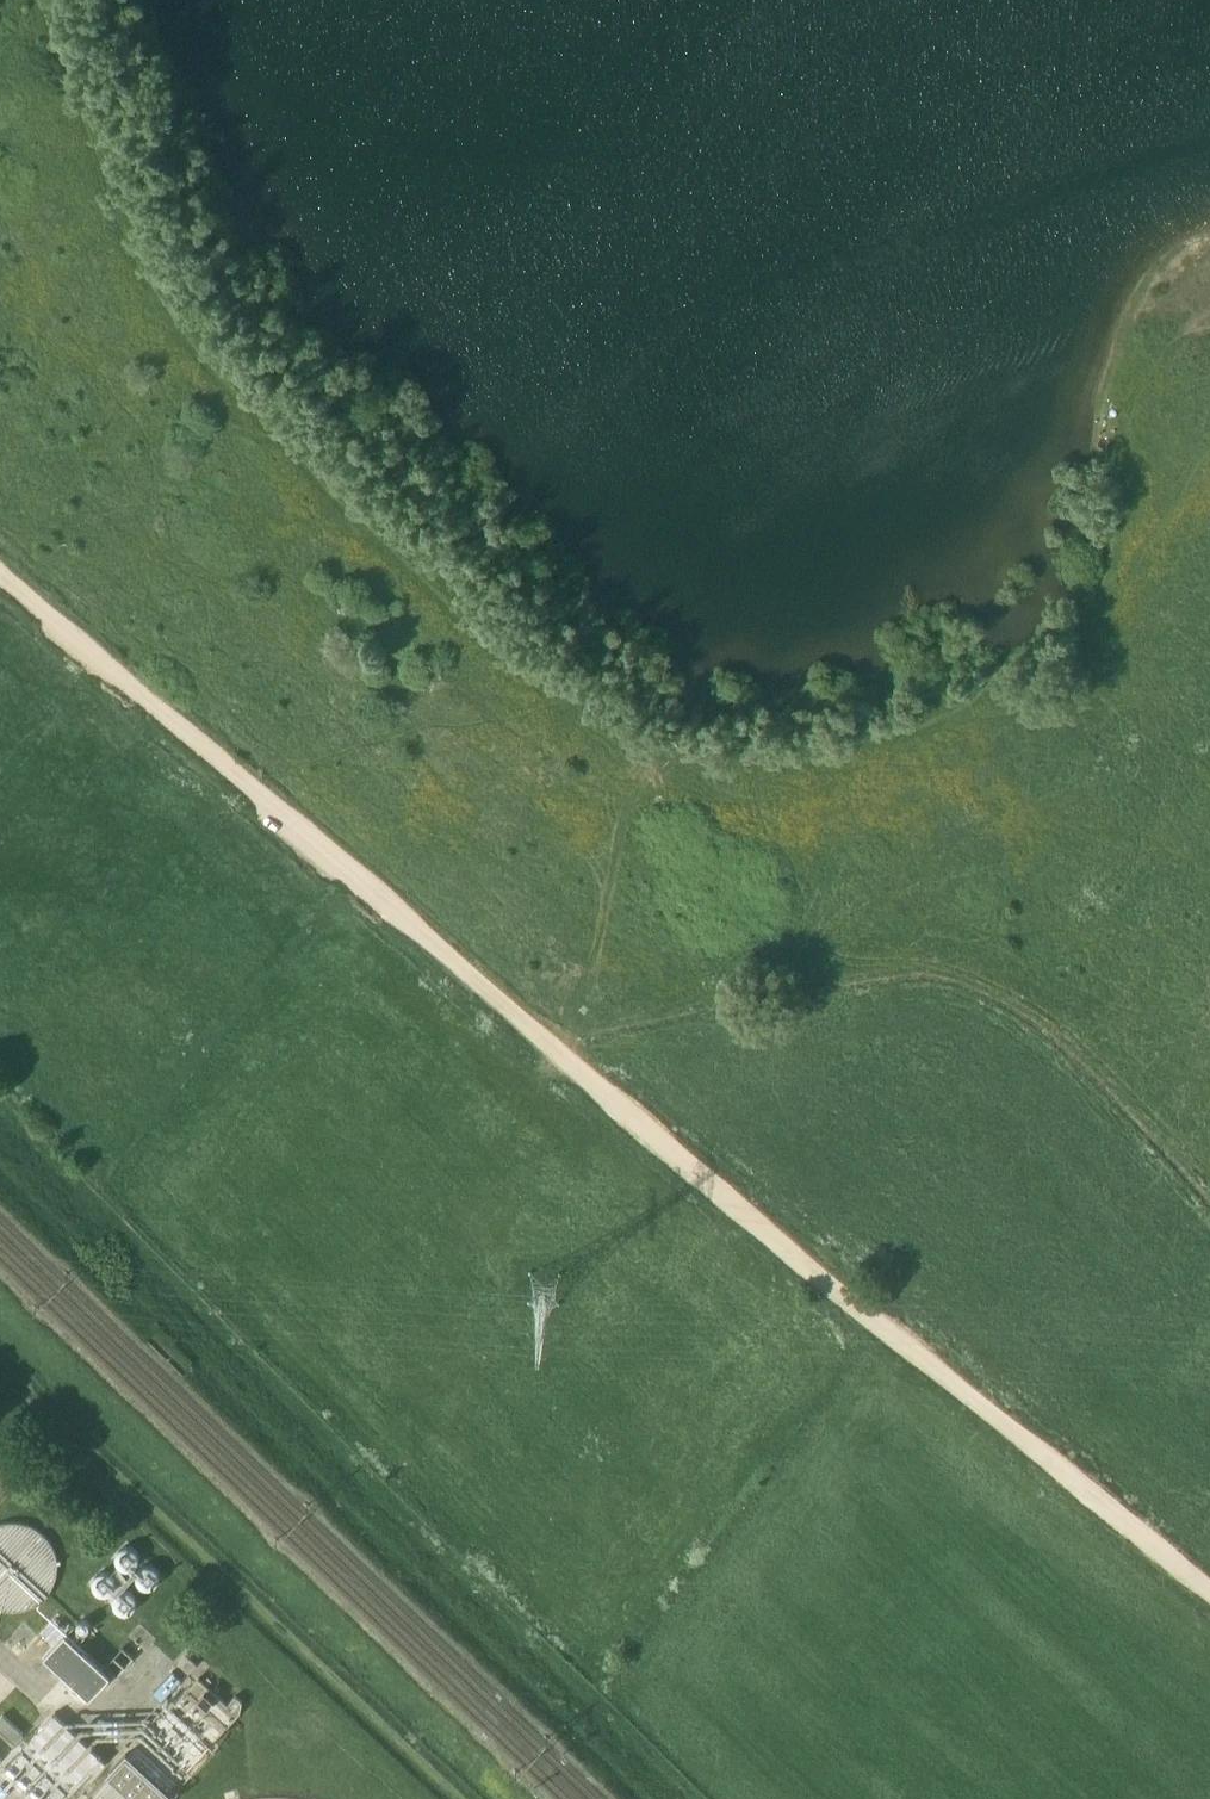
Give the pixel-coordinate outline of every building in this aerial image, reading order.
[(3,1610),(8,1611),(13,1611),(18,1611),(23,1610),(28,1609),(33,1607),(38,1604),(42,1601),(46,1597),(49,1593),(52,1589),(54,1584),(56,1580),(57,1575),(58,1569),(58,1564),(57,1559),(56,1554),(54,1549),(52,1544),(49,1540),(46,1536),(42,1533),(38,1529),(34,1527),(29,1525),(24,1523),(19,1522),(14,1522),(8,1522),(3,1523),(0,1524),(0,1609),(3,1610)] [(132,1546),(129,1545),(126,1545),(123,1546),(120,1547),(117,1549),(116,1552),(115,1555),(114,1558),(115,1561),(116,1564),(118,1566),(121,1568),(124,1569),(127,1569),(130,1568),(133,1567),(136,1565),(137,1562),(138,1559),(139,1556),(138,1553),(137,1550),(134,1548),(132,1546)] [(153,1567),(150,1566),(146,1566),(143,1566),(141,1568),(138,1570),(136,1572),(135,1575),(135,1579),(136,1582),(137,1584),(139,1587),(142,1589),(145,1590),(148,1590),(151,1589),(154,1588),(156,1586),(158,1583),(159,1580),(159,1577),(159,1574),(157,1571),(155,1569),(153,1567)] [(92,1583),(91,1587),(92,1590),(93,1593),(95,1595),(97,1597),(100,1598),(103,1599),(107,1598),(110,1597),(112,1595),(114,1593),(115,1590),(116,1587),(115,1583),(114,1581),(112,1578),(110,1576),(107,1575),(104,1574),(100,1575),(97,1576),(95,1578),(93,1581),(92,1583)] [(111,1601),(110,1605),(111,1608),(112,1611),(114,1613),(116,1615),(119,1616),(122,1617),(126,1616),(129,1615),(131,1613),(133,1611),(134,1608),(135,1605),(134,1601),(133,1598),(131,1596),(129,1594),(126,1593),(122,1592),(119,1593),(116,1594),(114,1596),(112,1598),(111,1601)] [(110,1676),(65,1633),(44,1656),(90,1698),(110,1676)] [(236,1695),(227,1704),(199,1678),(129,1752),(169,1789),(240,1713),(243,1702),(236,1695)] [(54,1713),(24,1745),(69,1787),(89,1765),(98,1772),(107,1762),(54,1713)] [(3,1715),(0,1718),(0,1729),(15,1743),(23,1734),(3,1715)] [(129,1752),(127,1750),(90,1790),(92,1792),(100,1798),(165,1798),(172,1792),(169,1789),(129,1752)]
